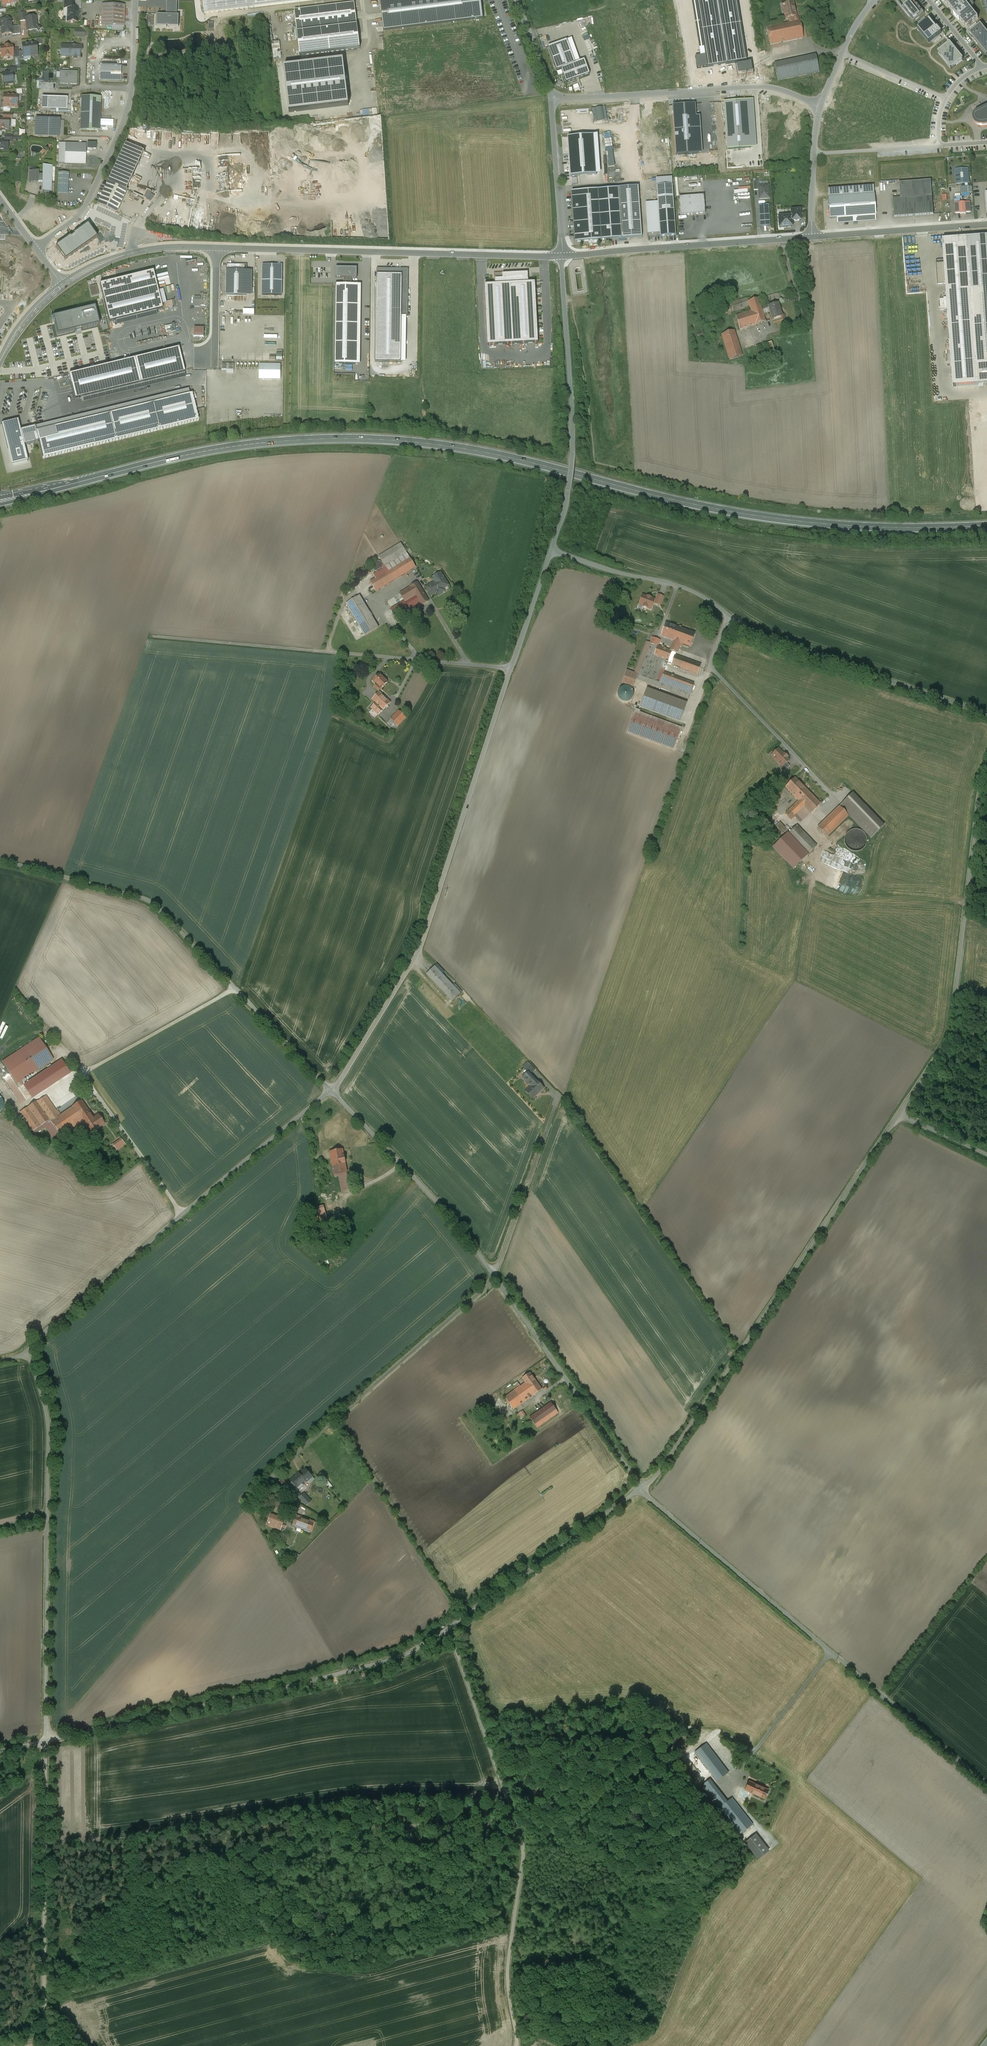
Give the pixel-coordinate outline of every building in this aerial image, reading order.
[(205,13),(254,7),(253,0),(203,0),(205,13)] [(386,29),(483,18),(481,0),(382,0),(386,29)] [(701,59),(706,58),(707,71),(727,67),(716,0),(691,0),(701,59)] [(721,28),(727,67),(738,66),(747,64),(736,0),(716,0),(721,28)] [(913,23),(919,18),(924,14),(913,0),(895,0),(913,23)] [(978,19),(963,0),(942,0),(943,2),(944,1),(955,14),(954,15),(958,20),(959,20),(967,29),(978,19)] [(794,3),(782,5),(785,19),(788,19),(789,24),(794,23),(793,18),(797,17),(794,3)] [(353,4),(293,11),(299,54),(358,47),(353,4)] [(124,6),(106,6),(105,26),(124,27),(124,6)] [(174,6),(158,8),(159,16),(147,18),(148,30),(160,28),(160,24),(175,22),(176,26),(188,25),(187,13),(175,14),(174,6)] [(74,9),(68,8),(68,9),(68,17),(67,17),(66,18),(66,21),(67,22),(68,22),(77,22),(78,9),(74,9)] [(26,18),(26,21),(27,30),(28,31),(31,31),(32,29),(36,29),(39,32),(41,28),(37,25),(36,17),(26,18)] [(8,18),(5,18),(4,19),(5,20),(1,21),(2,34),(12,33),(12,27),(11,19),(9,20),(9,18),(8,18)] [(929,43),(942,33),(938,28),(937,29),(930,20),(918,29),(919,30),(929,43)] [(789,24),(767,28),(770,45),(803,38),(800,21),(799,22),(794,23),(789,24)] [(986,56),(986,33),(981,25),(969,34),(986,56)] [(20,26),(12,27),(12,33),(12,35),(21,34),(20,26)] [(575,64),(580,62),(572,39),(567,41),(575,64)] [(580,62),(575,64),(567,41),(548,47),(557,71),(561,69),(566,83),(589,74),(585,61),(580,62)] [(36,43),(29,44),(31,56),(37,55),(36,43)] [(950,43),(938,53),(951,70),(963,60),(950,43)] [(29,44),(22,45),(24,57),(31,56),(29,44)] [(0,47),(1,50),(0,51),(0,54),(1,54),(2,57),(13,56),(13,49),(12,46),(0,47)] [(75,46),(73,46),(62,46),(61,57),(80,58),(80,52),(81,52),(82,46),(75,46)] [(816,56),(774,65),(778,81),(819,72),(816,56)] [(707,71),(706,58),(701,59),(695,60),(697,72),(707,71)] [(343,60),(284,67),(289,113),(348,106),(343,60)] [(121,67),(100,66),(100,81),(121,82),(121,67)] [(753,78),(752,66),(737,69),(739,80),(753,78)] [(60,72),(60,84),(77,85),(77,73),(60,72)] [(13,73),(7,74),(2,74),(3,84),(8,83),(8,84),(12,84),(12,83),(14,83),(13,73)] [(100,98),(82,98),(81,131),(99,132),(100,98)] [(57,109),(57,99),(47,99),(47,109),(57,109)] [(67,99),(57,99),(57,109),(67,110),(67,99)] [(752,101),(724,103),(727,150),(756,148),(752,101)] [(673,106),(676,155),(702,153),(700,117),(696,117),(695,105),(673,106)] [(985,109),(978,112),(974,115),(973,119),(975,121),(978,126),(986,127),(986,108),(985,109)] [(0,118),(0,128),(9,129),(9,120),(9,119),(3,119),(0,118)] [(65,135),(65,120),(55,119),(55,127),(57,127),(57,135),(65,135)] [(568,138),(571,176),(596,174),(593,137),(568,138)] [(0,140),(0,150),(8,151),(8,142),(8,141),(5,141),(0,140)] [(86,145),(66,144),(65,154),(86,155),(86,145)] [(127,144),(109,182),(127,191),(145,153),(127,144)] [(86,155),(65,154),(65,164),(85,165),(86,155)] [(52,167),(44,167),(43,176),(38,176),(38,182),(43,182),(43,183),(51,184),(52,167)] [(956,170),(956,186),(970,185),(969,169),(956,170)] [(38,172),(30,172),(30,183),(38,183),(38,182),(38,176),(38,172)] [(69,173),(58,173),(58,193),(68,194),(69,173)] [(583,183),(596,182),(595,175),(583,176),(583,183)] [(931,181),(899,183),(900,198),(892,198),(894,217),(934,215),(931,181)] [(127,191),(109,182),(104,194),(99,205),(117,213),(128,191),(127,191)] [(672,186),(657,187),(658,202),(659,212),(674,211),(672,186)] [(759,186),(759,190),(759,199),(769,199),(769,186),(759,186)] [(638,187),(618,189),(622,239),(642,238),(638,187)] [(837,218),(837,223),(876,221),(875,216),(873,187),(828,190),(830,219),(837,218)] [(618,189),(598,190),(602,241),(622,239),(618,189)] [(598,190),(572,192),(575,242),(602,241),(598,190)] [(704,196),(679,198),(680,215),(705,214),(704,196)] [(659,212),(658,202),(646,203),(648,234),(660,233),(659,212)] [(970,202),(955,203),(956,213),(960,213),(961,214),(966,214),(966,213),(971,212),(970,202)] [(769,205),(759,205),(760,227),(770,226),(769,205)] [(800,210),(791,210),(791,216),(792,216),(792,221),(801,221),(800,210)] [(674,211),(659,212),(660,233),(660,237),(676,236),(674,211)] [(791,216),(779,217),(780,228),(793,227),(792,221),(792,216),(791,216)] [(73,235),(74,236),(70,239),(79,251),(88,245),(78,231),(73,235)] [(971,291),(986,289),(986,235),(966,237),(971,291)] [(971,291),(966,237),(941,239),(953,388),(986,385),(986,289),(971,291)] [(263,295),(283,295),(283,265),(263,265),(263,295)] [(357,268),(336,268),(336,278),(357,278),(357,268)] [(227,270),(226,295),(252,295),(252,270),(227,270)] [(403,359),(405,271),(380,271),(378,359),(403,359)] [(110,322),(163,309),(153,272),(101,285),(110,322)] [(495,285),(528,284),(528,273),(494,274),(495,285)] [(488,344),(538,342),(536,283),(528,284),(495,285),(485,286),(488,344)] [(336,284),(334,363),(360,364),(361,284),(336,284)] [(751,312),(736,316),(740,330),(766,322),(763,314),(762,310),(758,299),(748,302),(747,298),(742,300),(742,299),(742,300),(732,303),(734,312),(744,309),(745,309),(745,308),(750,307),(751,312)] [(778,303),(768,306),(769,308),(762,310),(763,314),(770,312),(772,320),(782,317),(778,303)] [(99,325),(95,308),(53,318),(57,336),(99,325)] [(731,332),(722,335),(730,360),(739,357),(731,332)] [(772,342),(756,347),(759,358),(775,353),(772,342)] [(178,348),(69,375),(75,400),(80,399),(184,373),(178,348)] [(235,373),(235,363),(223,363),(223,369),(228,369),(228,373),(235,373)] [(281,365),(259,364),(259,380),(281,380),(281,365)] [(184,373),(80,399),(82,404),(186,378),(184,373)] [(44,458),(200,420),(193,393),(158,402),(36,432),(35,427),(21,430),(18,420),(3,424),(13,464),(29,460),(25,446),(40,442),(44,458)] [(404,539),(381,553),(390,568),(372,578),(379,588),(419,564),(404,539)] [(438,578),(428,583),(433,592),(452,582),(444,568),(435,573),(438,578)] [(418,580),(391,596),(396,604),(393,606),(400,617),(430,599),(418,580)] [(363,592),(348,600),(367,633),(382,624),(363,592)] [(659,607),(662,597),(656,594),(652,605),(659,607)] [(640,595),(636,605),(650,610),(654,599),(640,595)] [(681,629),(666,623),(661,636),(674,641),(677,642),(681,629)] [(677,642),(674,641),(670,651),(672,652),(677,653),(681,643),(690,647),(695,634),(681,629),(677,642)] [(509,637),(502,636),(499,649),(505,651),(509,637)] [(660,641),(653,638),(651,643),(658,646),(660,641)] [(651,643),(650,643),(638,675),(636,679),(689,698),(694,684),(664,672),(662,679),(661,679),(660,681),(658,680),(664,664),(667,665),(672,652),(670,651),(658,646),(651,643)] [(701,665),(675,656),(671,665),(697,675),(701,665)] [(638,675),(626,671),(622,683),(633,687),(636,679),(638,675)] [(387,682),(378,673),(370,681),(375,685),(372,688),(376,692),(370,699),(374,703),(369,708),(377,715),(390,703),(378,691),(387,682)] [(633,697),(633,694),(633,691),(631,688),(628,687),(625,686),(623,687),(620,689),(618,691),(618,694),(619,697),(620,700),(623,701),(626,702),(629,701),(631,699),(633,697)] [(646,689),(639,709),(680,723),(687,704),(646,689)] [(679,728),(637,712),(638,711),(634,709),(625,732),(671,749),(679,728)] [(405,719),(397,711),(388,719),(396,727),(405,719)] [(777,753),(763,737),(754,745),(768,761),(777,753)] [(819,804),(793,776),(782,786),(797,802),(785,815),(790,821),(794,817),(800,823),(819,804)] [(852,793),(815,827),(825,838),(847,816),(869,838),(883,825),(852,793)] [(816,845),(796,825),(787,833),(776,822),(768,830),(799,861),(816,845)] [(850,836),(847,835),(845,835),(843,836),(841,837),(840,839),(840,842),(840,843),(841,845),(843,846),(846,847),(848,847),(849,847),(852,845),(853,843),(853,840),(852,837),(850,836)] [(864,873),(869,861),(849,853),(847,859),(841,857),(839,862),(864,873)] [(445,972),(436,963),(425,974),(451,1003),(463,993),(455,984),(453,986),(443,974),(445,972)] [(54,1055),(41,1034),(4,1058),(17,1079),(54,1055)] [(536,1066),(529,1059),(524,1064),(529,1068),(524,1073),(532,1082),(527,1087),(534,1095),(546,1084),(533,1070),(536,1066)] [(63,1075),(56,1065),(28,1083),(35,1094),(63,1075)] [(11,1074),(5,1078),(12,1089),(18,1085),(11,1074)] [(61,1109),(49,1092),(22,1110),(34,1127),(52,1115),(64,1131),(75,1124),(77,1127),(83,1123),(91,1134),(109,1121),(100,1107),(96,1110),(84,1093),(61,1109)] [(346,1146),(332,1149),(339,1188),(353,1185),(346,1146)] [(89,1152),(84,1157),(88,1162),(94,1156),(89,1152)] [(338,1198),(329,1201),(333,1214),(342,1211),(338,1198)] [(531,1369),(521,1375),(524,1380),(506,1392),(515,1405),(543,1386),(531,1369)] [(552,1399),(531,1414),(538,1424),(560,1410),(552,1399)] [(521,1419),(528,1416),(525,1410),(519,1413),(521,1419)] [(316,1473),(307,1465),(303,1469),(300,1467),(292,1476),(300,1484),(307,1477),(310,1479),(316,1473)] [(291,1481),(285,1475),(280,1480),(286,1486),(291,1481)] [(331,1488),(334,1486),(329,1480),(326,1483),(331,1488)] [(314,1497),(307,1490),(302,1495),(308,1502),(314,1497)] [(288,1516),(273,1510),(268,1522),(283,1528),(288,1516)] [(316,1518),(298,1511),(294,1522),(312,1529),(316,1518)] [(718,1734),(714,1736),(720,1745),(724,1743),(718,1734)] [(730,1769),(708,1740),(696,1750),(718,1778),(730,1769)] [(770,1786),(749,1777),(745,1787),(766,1796),(770,1786)] [(744,1832),(754,1824),(734,1797),(729,1800),(712,1778),(702,1786),(717,1805),(724,1801),(732,1812),(730,1814),(744,1832)] [(760,1859),(772,1850),(758,1833),(747,1842),(760,1859)]
